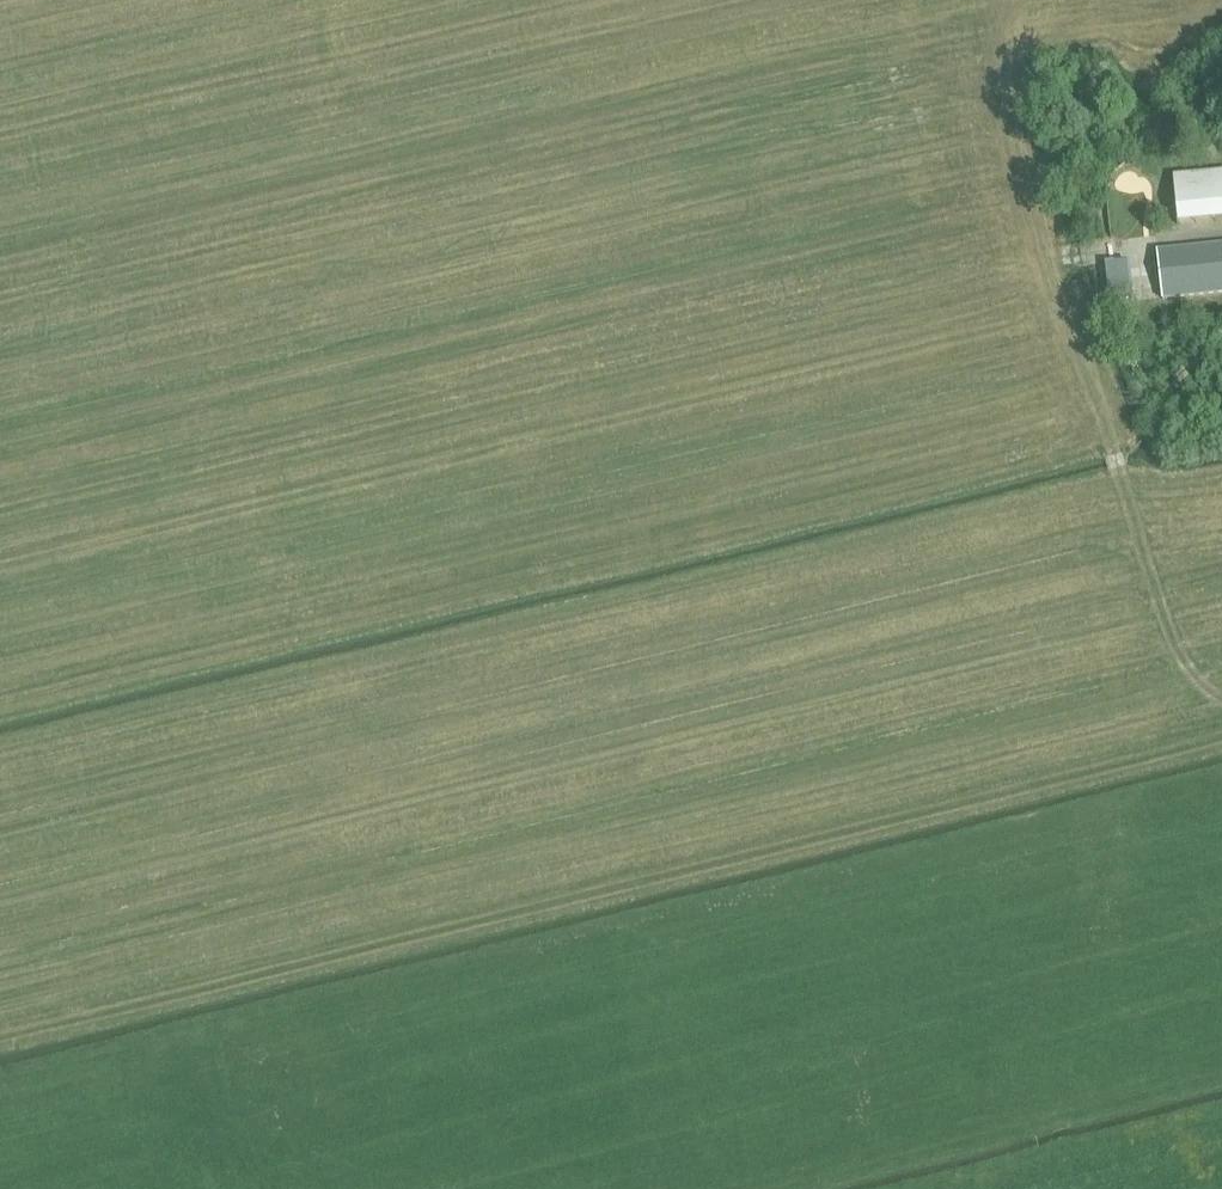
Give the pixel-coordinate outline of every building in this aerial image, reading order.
[(1221,221),(1221,174),(1174,178),(1179,225),(1221,221)] [(1158,253),(1163,301),(1221,294),(1221,246),(1158,253)] [(1133,300),(1128,262),(1106,264),(1110,303),(1133,300)]
